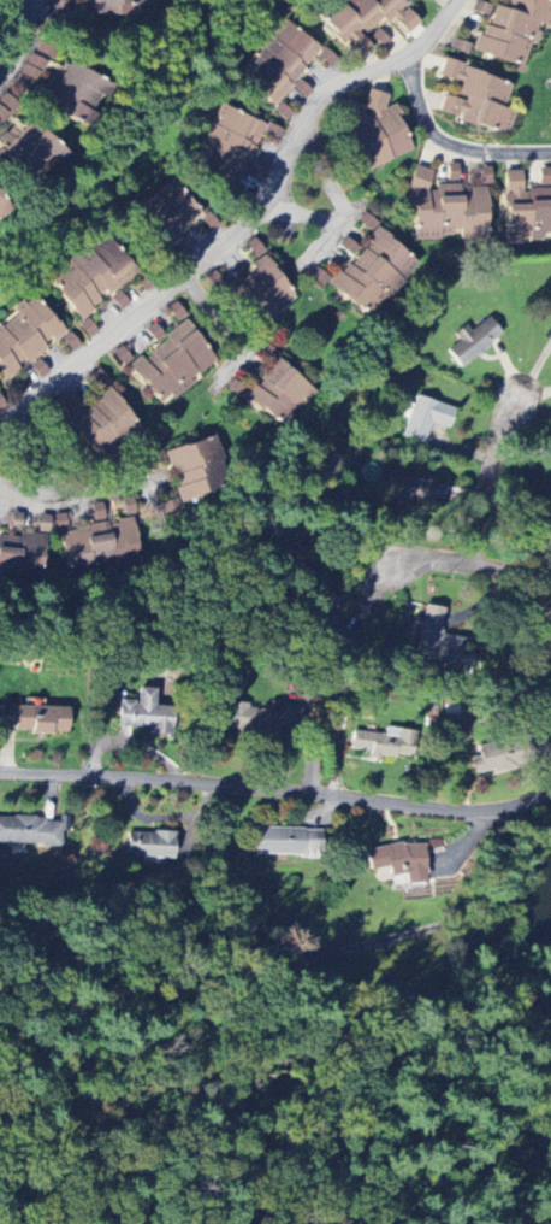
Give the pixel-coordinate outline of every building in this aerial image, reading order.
[(67,26),(68,0),(49,0),(48,26),(67,26)] [(88,5),(94,5),(94,18),(137,18),(138,0),(88,0),(88,5)] [(341,47),(346,43),(360,59),(372,49),(363,38),(389,16),(405,36),(418,25),(405,8),(406,7),(401,0),(338,0),(317,17),(341,47)] [(528,46),(535,48),(540,27),(550,30),(550,28),(550,16),(550,11),(550,0),(500,0),(508,2),(505,11),(489,7),(476,56),(522,68),(528,46)] [(235,73),(270,106),(318,54),(283,21),(235,73)] [(381,50),(389,43),(377,31),(369,38),(381,50)] [(470,45),(453,41),(451,52),(467,56),(470,45)] [(30,95),(45,60),(29,53),(13,87),(30,95)] [(66,64),(42,108),(78,127),(101,83),(66,64)] [(507,136),(512,116),(501,113),(509,83),(441,64),(437,79),(460,86),(456,100),(442,96),(436,117),(507,136)] [(304,100),(311,90),(295,80),(289,89),(304,100)] [(366,172),(410,152),(399,128),(403,126),(394,105),(387,109),(379,92),(362,100),(338,112),(366,172)] [(262,126),(215,107),(189,171),(236,190),(262,126)] [(27,190),(61,154),(27,122),(0,151),(0,164),(27,190)] [(457,166),(447,166),(446,183),(457,183),(457,166)] [(480,185),(490,185),(490,169),(479,169),(480,185)] [(487,242),(485,189),(459,190),(458,187),(429,188),(428,170),(410,171),(413,244),(487,242)] [(522,191),(522,173),(502,173),(505,245),(518,245),(518,242),(550,241),(550,190),(522,191)] [(162,252),(200,218),(168,181),(130,215),(162,252)] [(416,263),(375,231),(341,275),(328,265),(321,274),(315,269),(308,278),(321,289),(324,285),(370,321),(416,263)] [(255,260),(264,253),(253,239),(244,246),(255,260)] [(352,258),(358,248),(343,240),(338,250),(352,258)] [(47,282),(79,323),(93,313),(88,306),(104,294),(107,297),(125,283),(95,244),(47,282)] [(253,329),(293,300),(264,259),(223,289),(253,329)] [(6,382),(20,372),(18,370),(46,349),(46,348),(61,337),(32,297),(0,320),(0,374),(6,382)] [(446,351),(460,369),(501,337),(487,318),(467,334),(463,327),(453,335),(458,342),(446,351)] [(159,407),(216,362),(184,321),(163,338),(153,324),(144,331),(156,346),(128,369),(159,407)] [(112,355),(122,368),(131,361),(121,348),(112,355)] [(228,391),(279,425),(291,407),(298,412),(315,387),(260,350),(252,362),(267,372),(259,383),(241,371),(228,391)] [(66,423),(96,457),(134,422),(104,389),(66,423)] [(401,437),(424,445),(431,424),(448,430),(454,410),(415,397),(401,437)] [(164,452),(180,503),(226,488),(210,437),(164,452)] [(427,505),(428,479),(386,478),(385,503),(427,505)] [(94,528),(60,533),(66,573),(140,562),(133,518),(111,522),(109,503),(91,506),(94,528)] [(53,516),(56,535),(68,532),(64,514),(53,516)] [(10,528),(21,528),(22,515),(10,515),(10,528)] [(43,539),(0,537),(0,581),(41,583),(43,539)] [(415,661),(470,669),(474,640),(441,636),(445,610),(422,606),(415,661)] [(357,634),(312,611),(301,633),(346,656),(357,634)] [(542,633),(537,660),(550,662),(550,635),(542,633)] [(171,737),(172,708),(154,707),(155,689),(136,689),(136,702),(118,702),(117,729),(148,730),(147,736),(171,737)] [(225,733),(278,737),(279,722),(297,723),(298,711),(281,710),(282,703),(270,702),(269,712),(248,711),(248,705),(227,703),(225,733)] [(0,707),(0,731),(66,733),(67,709),(0,707)] [(352,732),(350,751),(368,753),(368,755),(408,760),(412,733),(385,729),(384,737),(352,732)] [(473,775),(510,770),(507,744),(470,749),(473,775)] [(0,819),(0,845),(58,846),(59,820),(0,819)] [(254,829),(253,857),(318,858),(318,831),(254,829)] [(171,859),(172,834),(126,833),(125,858),(171,859)] [(364,854),(368,873),(386,869),(388,879),(402,876),(404,887),(427,882),(419,842),(364,854)]
